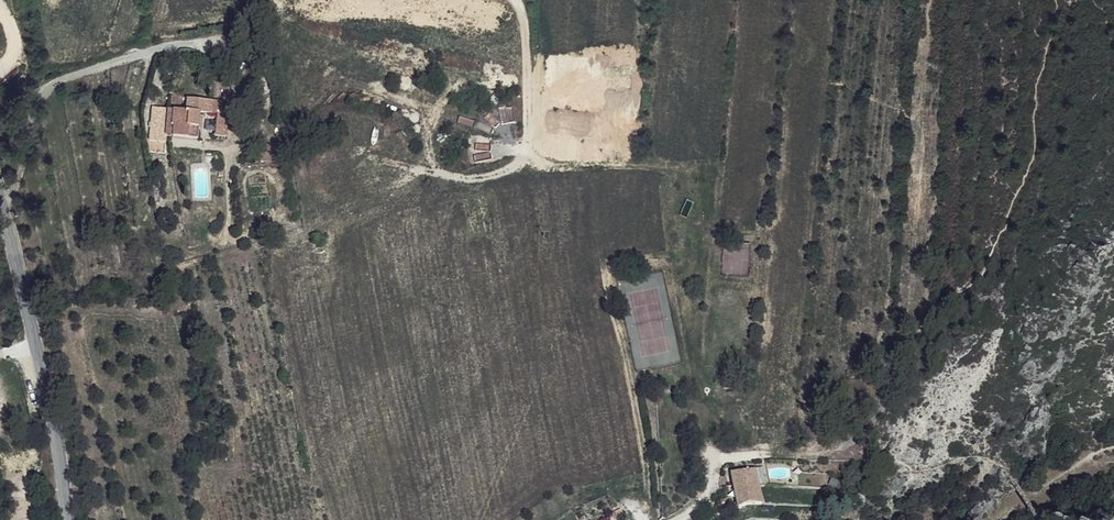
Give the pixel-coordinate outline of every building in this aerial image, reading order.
[(180,154),(180,165),(206,166),(207,139),(218,139),(219,128),(192,126),(191,140),(179,140),(178,154),(180,154)] [(171,165),(172,140),(159,139),(158,164),(171,165)] [(723,275),(750,275),(750,243),(723,243),(723,275)] [(359,265),(357,256),(348,259),(350,268),(359,265)] [(752,506),(757,506),(752,474),(729,477),(732,512),(739,511),(752,506)]
